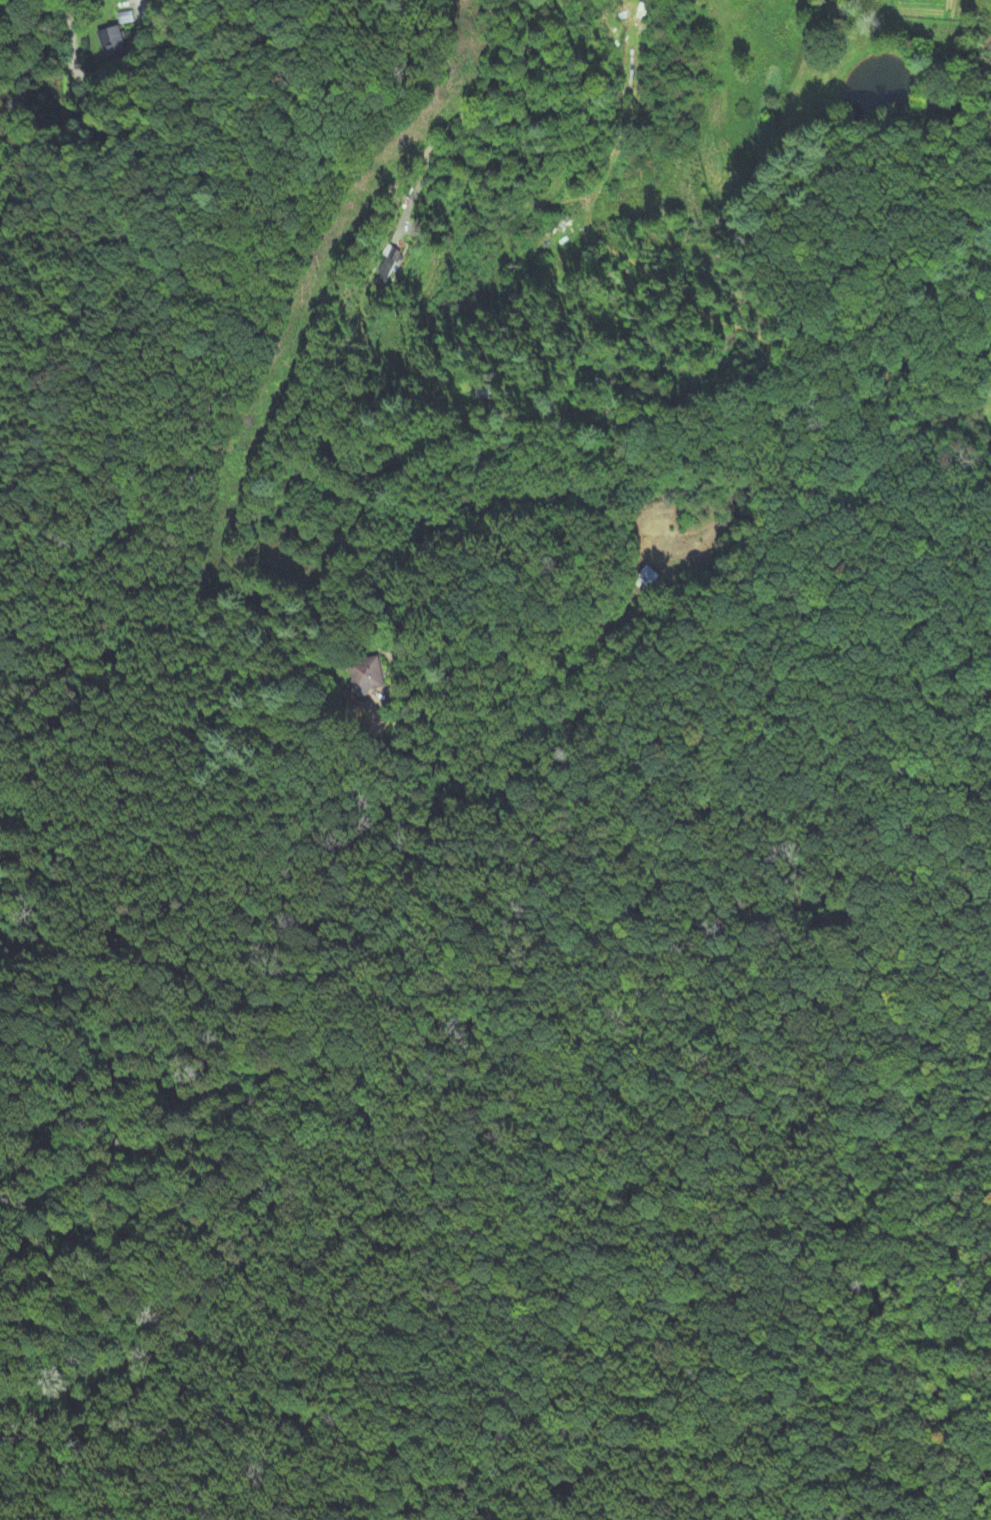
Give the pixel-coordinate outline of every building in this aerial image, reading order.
[(99,32),(103,54),(131,48),(127,28),(113,31),(113,29),(99,32)] [(393,270),(400,270),(402,251),(387,250),(385,267),(394,268),(393,270)] [(639,578),(650,589),(661,576),(649,566),(639,578)] [(386,690),(379,657),(349,663),(355,696),(386,690)]
